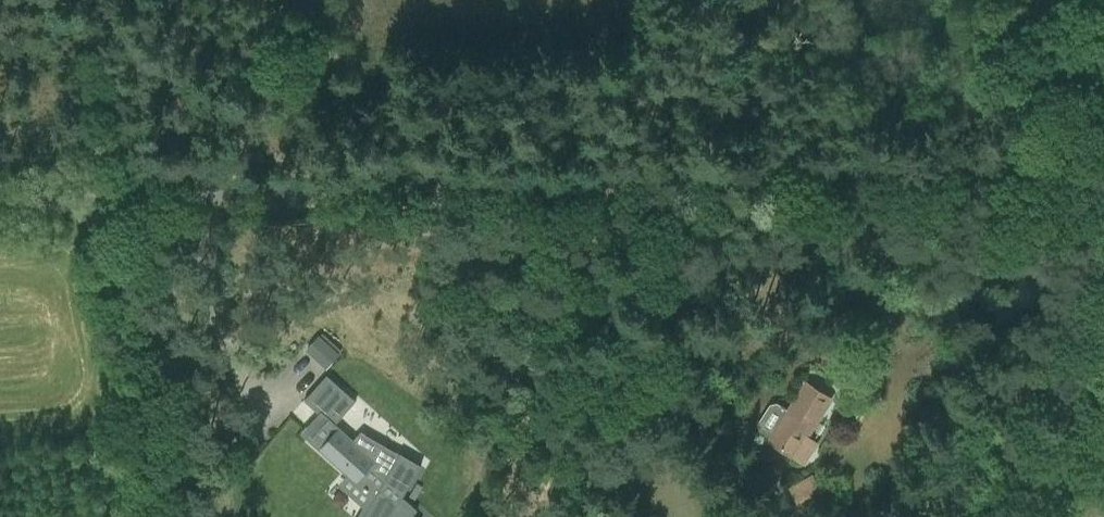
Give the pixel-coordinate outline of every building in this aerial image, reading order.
[(308,354),(335,366),(344,347),(317,335),(308,354)] [(304,401),(323,418),(308,436),(317,444),(321,447),(320,448),(356,482),(358,480),(365,487),(363,489),(366,492),(368,490),(375,496),(363,516),(414,516),(407,511),(410,507),(416,512),(417,511),(404,499),(402,498),(421,466),(400,454),(399,454),(361,432),(352,442),(334,426),(355,402),(326,375),(304,401)] [(819,418),(831,400),(806,383),(788,411),(775,403),(770,404),(757,425),(759,431),(770,439),(806,462),(819,444),(808,437),(819,418)] [(800,516),(824,503),(804,467),(780,481),(800,516)]
